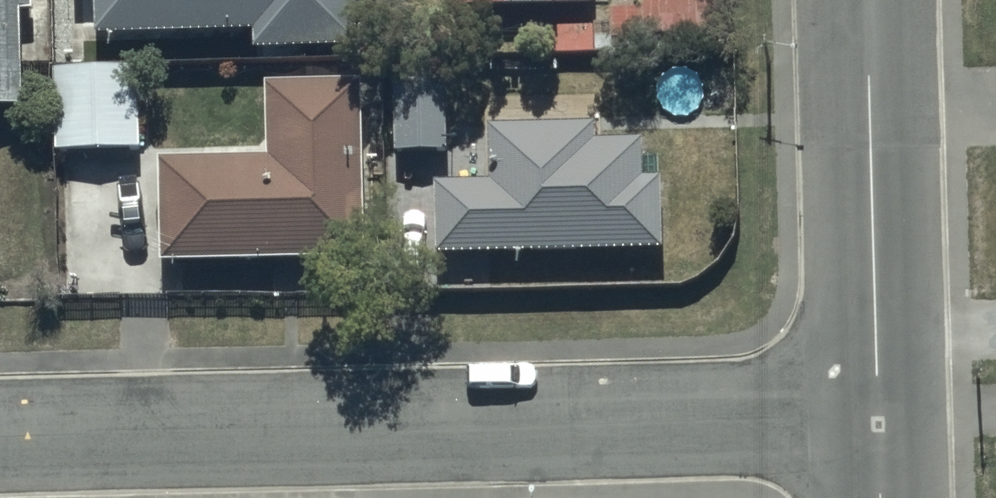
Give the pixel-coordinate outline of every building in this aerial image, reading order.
[(16,114),(13,17),(26,17),(26,0),(0,0),(0,114),(16,114)] [(169,42),(253,42),(253,62),(347,61),(346,0),(77,0),(89,0),(90,44),(100,44),(101,67),(170,65),(169,42)] [(435,11),(575,14),(576,0),(435,0),(435,11)] [(693,0),(632,0),(632,15),(603,15),(603,43),(694,42),(693,0)] [(455,71),(371,72),(373,141),(416,140),(419,267),(597,263),(595,154),(532,155),(531,130),(415,132),(415,110),(456,108),(455,71)] [(138,156),(137,72),(111,72),(55,73),(56,151),(56,157),(138,156)] [(255,162),(148,164),(150,265),(355,260),(351,85),(253,87),(255,162)]
